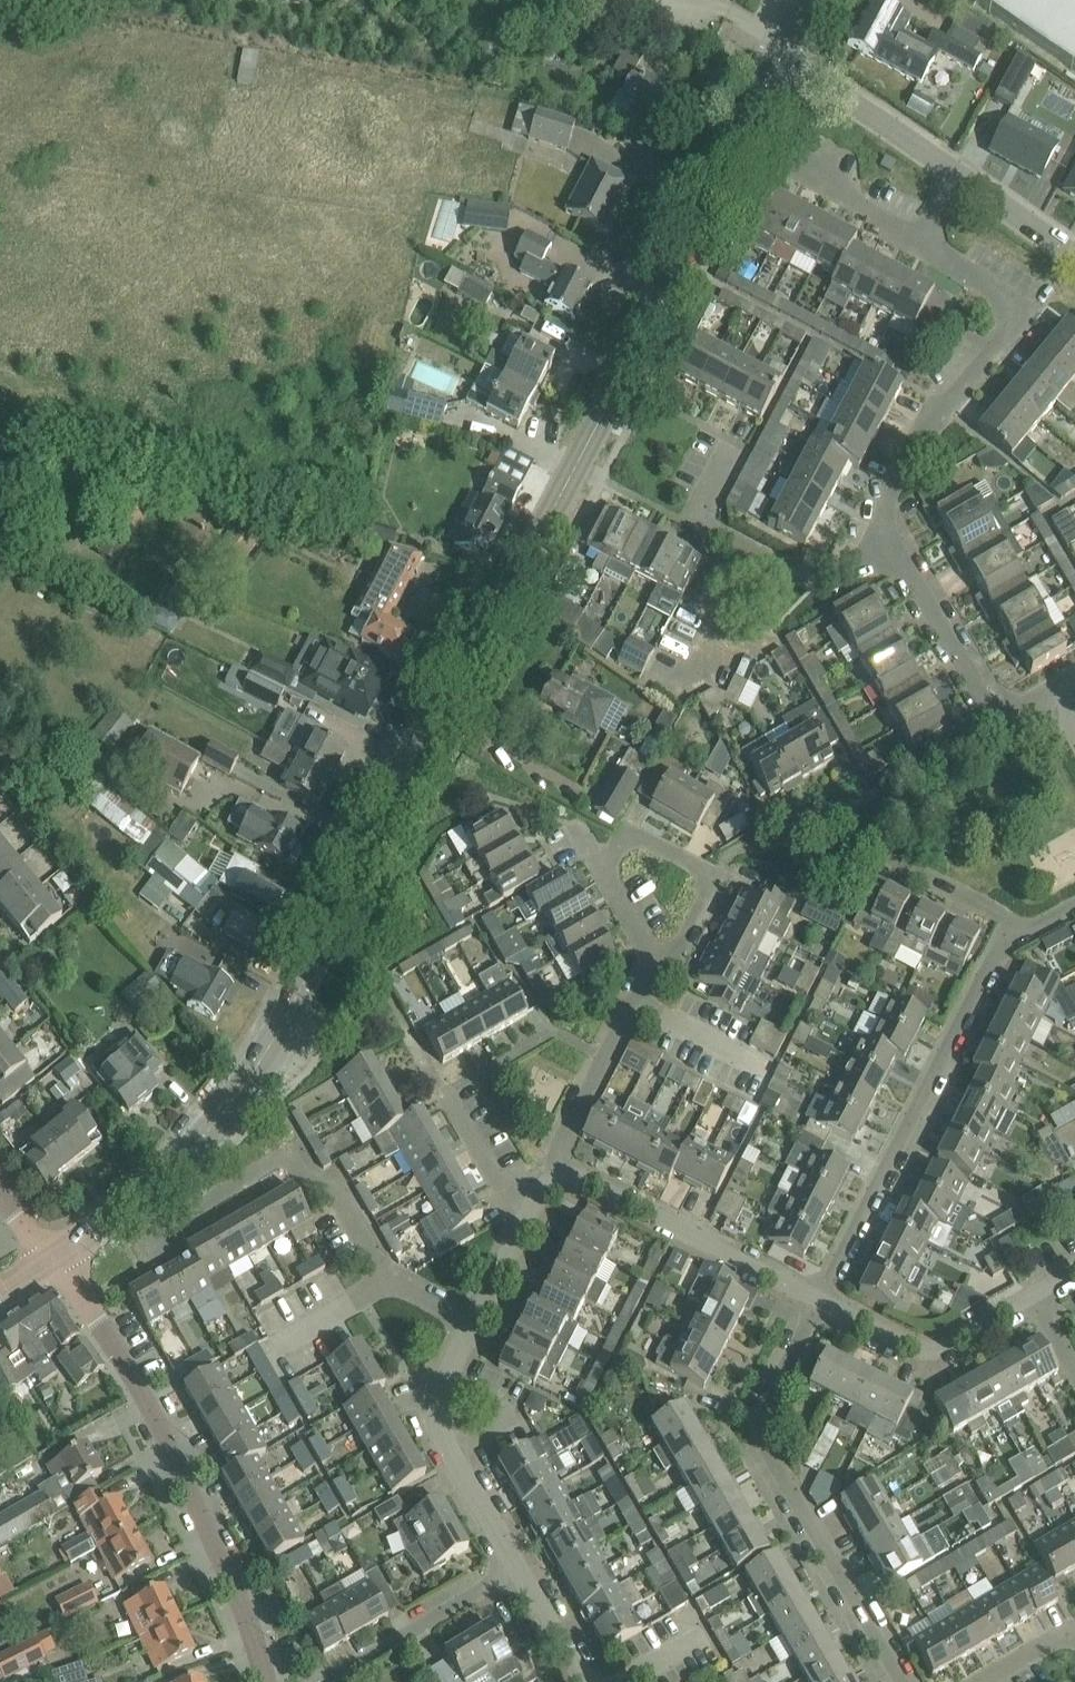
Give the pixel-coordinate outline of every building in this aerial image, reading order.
[(975,53),(981,41),(971,37),(969,35),(974,26),(961,19),(950,40),(943,36),(935,31),(927,45),(905,33),(912,19),(893,8),(878,0),(872,0),(848,45),(921,84),(939,52),(974,71),(981,57),(975,53)] [(1074,71),(1074,0),(978,0),(976,3),(1074,71)] [(660,131),(667,119),(681,94),(658,81),(663,71),(626,51),(614,73),(630,81),(623,95),(635,101),(625,119),(660,131)] [(1019,53),(994,98),(1012,108),(1037,63),(1019,53)] [(914,98),(909,110),(931,119),(936,108),(914,98)] [(529,140),(567,151),(575,124),(537,113),(536,114),(519,109),(513,131),(530,137),(529,140)] [(1058,146),(1009,119),(991,152),(1040,178),(1058,146)] [(628,179),(608,169),(592,161),(565,212),(607,234),(622,206),(615,203),(628,179)] [(1064,191),(1074,196),(1074,171),(1064,191)] [(774,195),(754,232),(775,243),(795,206),(774,195)] [(507,233),(511,207),(482,203),(479,229),(507,233)] [(796,254),(816,217),(795,206),(775,243),(796,254)] [(816,265),(836,227),(816,217),(796,254),(816,265)] [(837,276),(857,238),(836,227),(816,265),(837,276)] [(545,305),(555,310),(574,321),(592,287),(543,262),(552,246),(527,233),(514,258),(525,264),(521,271),(554,287),(545,305)] [(852,296),(872,259),(852,248),(857,238),(837,276),(832,286),(852,296)] [(852,296),(862,302),(872,307),(892,269),(872,259),(852,296)] [(727,283),(748,295),(753,286),(752,286),(757,277),(743,269),(738,278),(732,275),(727,283)] [(893,318),(913,280),(892,269),(872,307),(893,318)] [(492,294),(465,280),(464,279),(464,280),(450,273),(445,282),(459,289),(457,292),(484,308),(492,294)] [(893,318),(894,319),(914,329),(916,324),(932,333),(950,300),(913,280),(893,318)] [(748,295),(769,306),(773,297),(753,286),(748,295)] [(769,306),(789,317),(794,308),(793,307),(797,299),(782,290),(777,299),(773,297),(769,306)] [(718,300),(740,311),(744,302),(723,291),(718,300)] [(706,338),(721,307),(711,302),(695,333),(706,338)] [(744,302),(740,311),(760,322),(765,313),(744,302)] [(789,317),(810,328),(814,319),(794,308),(789,317)] [(785,324),(765,313),(760,322),(780,333),(785,324)] [(810,328),(830,339),(834,330),(814,319),(810,328)] [(1068,322),(1053,340),(1074,358),(1074,328),(1068,322)] [(807,336),(785,324),(780,333),(802,345),(807,336)] [(830,339),(850,350),(855,341),(834,330),(830,339)] [(485,367),(504,377),(536,393),(554,358),(542,352),(544,347),(528,338),(525,343),(523,342),(511,336),(500,357),(492,353),(485,367)] [(719,350),(718,349),(698,338),(678,376),(699,387),(719,350)] [(832,349),(821,344),(813,339),(802,360),(821,370),(832,349)] [(1053,340),(1038,358),(1071,385),(1074,380),(1074,358),(1053,340)] [(850,350),(871,361),(875,352),(855,341),(850,350)] [(699,387),(720,398),(740,360),(719,350),(699,387)] [(871,361),(891,372),(896,363),(875,352),(871,361)] [(1071,385),(1038,358),(1023,376),(1056,403),(1071,385)] [(766,359),(760,371),(740,409),(761,420),(787,371),(766,359)] [(740,409),(760,371),(740,360),(720,398),(740,409)] [(810,390),(821,370),(802,360),(791,380),(810,390)] [(891,407),(903,386),(865,366),(854,388),(891,407)] [(1008,394),(1041,421),(1056,403),(1023,376),(1008,394)] [(518,429),(536,393),(504,377),(492,398),(473,388),(466,401),(518,429)] [(807,394),(810,390),(791,380),(781,401),(789,405),(789,404),(807,414),(815,399),(807,394)] [(891,407),(854,388),(843,408),(881,428),(891,407)] [(390,390),(387,403),(384,413),(440,429),(446,405),(390,390)] [(1041,421),(1008,394),(993,412),(1026,439),(1035,446),(1049,427),(1041,421)] [(778,426),(789,405),(781,401),(770,422),(778,426)] [(870,448),(881,428),(843,408),(833,428),(870,448)] [(979,430),(996,444),(1011,457),(1026,439),(993,412),(979,430)] [(770,422),(759,442),(778,452),(789,432),(778,426),(770,422)] [(822,449),(849,464),(859,469),(870,448),(833,428),(822,449)] [(767,472),(778,452),(759,442),(748,463),(757,467),(767,472)] [(801,464),(838,484),(849,464),(822,449),(811,444),(801,464)] [(767,472),(757,467),(748,463),(738,483),(757,493),(767,472)] [(790,484),(828,504),(838,484),(801,464),(790,484)] [(1063,498),(1074,491),(1074,478),(1069,474),(1065,471),(1050,489),(1062,499),(1063,498)] [(494,473),(485,491),(481,499),(476,497),(466,515),(470,517),(455,547),(484,561),(508,513),(500,509),(504,501),(512,506),(522,487),(494,473)] [(738,483),(727,504),(735,509),(748,515),(759,494),(757,493),(738,483)] [(925,508),(924,509),(936,529),(943,524),(950,536),(984,516),(1000,507),(986,483),(945,507),(940,499),(934,488),(919,496),(925,508)] [(828,504),(790,484),(779,504),(817,524),(828,504)] [(1026,492),(1031,500),(1037,511),(1052,499),(1036,485),(1026,492)] [(138,531),(152,504),(130,493),(116,520),(138,531)] [(817,524),(779,504),(768,526),(806,546),(817,524)] [(622,512),(610,506),(587,549),(600,556),(592,569),(604,575),(630,526),(618,520),(622,512)] [(232,574),(260,540),(258,539),(267,528),(249,512),(240,524),(239,523),(211,557),(232,574)] [(1067,512),(1052,521),(1067,547),(1074,543),(1074,525),(1067,512)] [(1031,519),(1040,535),(1045,542),(1053,538),(1039,514),(1031,519)] [(998,539),(984,516),(950,536),(957,547),(949,552),(956,564),(998,539)] [(370,522),(366,536),(403,548),(406,538),(397,535),(398,531),(370,522)] [(635,574),(657,531),(645,524),(641,532),(630,526),(604,575),(628,588),(635,574)] [(120,566),(133,540),(110,529),(97,555),(120,566)] [(658,586),(677,551),(665,545),(669,537),(657,531),(635,574),(658,586)] [(1066,561),(1053,538),(1045,542),(1049,550),(1044,552),(1052,568),(1058,565),(1058,566),(1066,561)] [(998,539),(956,564),(963,575),(970,570),(977,582),(1011,562),(998,539)] [(376,571),(364,593),(395,609),(409,583),(423,555),(389,545),(376,571)] [(688,557),(677,551),(658,586),(652,598),(653,599),(653,598),(675,609),(675,610),(676,611),(682,599),(705,556),(693,549),(688,557)] [(1071,589),(1074,587),(1074,576),(1066,561),(1058,566),(1068,582),(1071,589)] [(1025,585),(1011,562),(977,582),(984,594),(976,598),(983,610),(1025,585)] [(1037,578),(1025,585),(983,610),(989,621),(997,617),(1004,628),(1038,608),(1051,601),(1037,578)] [(834,643),(880,616),(874,604),(881,600),(874,587),(832,612),(839,624),(828,631),(834,643)] [(584,614),(552,592),(542,610),(573,632),(582,617),(584,614)] [(349,635),(361,642),(396,660),(404,645),(410,648),(417,636),(389,621),(395,609),(364,593),(355,611),(360,614),(349,635)] [(1066,601),(1074,616),(1074,596),(1066,601)] [(1052,631),(1038,608),(1004,628),(1011,640),(1003,644),(1010,656),(1052,631)] [(169,637),(175,623),(155,614),(149,628),(169,637)] [(859,659),(902,634),(895,622),(887,627),(880,616),(834,643),(841,653),(852,646),(859,659)] [(589,652),(598,640),(603,632),(582,617),(573,632),(574,633),(570,638),(589,652)] [(1066,655),(1054,635),(1052,631),(1010,656),(1016,667),(1024,663),(1031,675),(1066,655)] [(613,651),(621,656),(626,648),(618,643),(603,632),(598,640),(613,651)] [(800,663),(808,658),(804,650),(794,634),(786,639),(795,655),(800,663)] [(902,634),(859,659),(873,682),(907,662),(900,650),(908,646),(902,634)] [(621,656),(618,662),(642,675),(645,669),(654,652),(654,651),(639,644),(635,641),(630,639),(626,648),(621,656)] [(784,679),(785,678),(791,687),(802,680),(797,672),(784,648),(771,656),(784,679)] [(257,667),(253,675),(253,676),(284,690),(293,672),(261,658),(257,667)] [(821,681),(812,665),(808,658),(800,663),(804,670),(813,686),(821,681)] [(314,690),(319,692),(340,703),(343,698),(352,703),(349,708),(365,717),(386,678),(352,659),(346,670),(341,667),(333,682),(322,676),(314,690)] [(907,662),(873,682),(886,705),(928,680),(922,669),(914,673),(907,662)] [(228,683),(246,692),(246,694),(276,708),(284,691),(284,690),(253,676),(244,672),(235,668),(228,683)] [(602,723),(615,699),(573,678),(570,685),(555,677),(543,701),(599,730),(602,723)] [(734,707),(746,682),(735,677),(726,695),(723,701),(734,707)] [(900,728),(934,708),(927,696),(935,692),(928,680),(886,705),(900,728)] [(821,681),(813,686),(822,702),(827,709),(835,704),(831,697),(821,681)] [(712,724),(723,701),(726,695),(715,689),(698,700),(712,724)] [(615,699),(602,723),(614,729),(615,729),(627,705),(615,699)] [(839,711),(835,704),(827,709),(831,716),(840,732),(849,727),(839,711)] [(109,752),(132,723),(113,708),(90,736),(109,752)] [(934,708),(900,728),(913,751),(956,727),(949,715),(941,719),(934,708)] [(839,742),(825,719),(801,733),(794,721),(785,726),(812,773),(834,761),(827,749),(839,742)] [(792,785),(812,773),(785,726),(765,738),(792,785)] [(862,750),(858,742),(849,727),(840,732),(854,755),(862,750)] [(630,750),(617,771),(595,810),(615,821),(656,751),(651,748),(657,738),(646,731),(633,752),(630,750)] [(200,758),(152,732),(131,770),(180,796),(200,758)] [(269,745),(332,779),(346,753),(314,736),(306,749),(294,742),(276,732),(269,745)] [(770,798),(792,785),(765,738),(756,743),(763,755),(750,763),(760,779),(753,783),(761,797),(768,793),(770,798)] [(720,741),(712,756),(728,765),(731,760),(720,741)] [(212,745),(204,760),(221,770),(221,771),(231,776),(240,760),(212,745)] [(286,788),(298,794),(318,805),(332,779),(269,745),(263,757),(281,767),(293,774),(286,788)] [(866,757),(862,750),(854,755),(867,778),(886,768),(876,751),(866,757)] [(650,809),(672,822),(692,788),(681,782),(687,771),(665,757),(652,780),(663,786),(650,809)] [(90,773),(73,794),(142,850),(133,861),(154,878),(173,893),(194,911),(203,899),(205,900),(208,897),(216,888),(219,885),(176,850),(165,841),(169,836),(167,834),(90,773)] [(703,795),(692,788),(672,822),(695,835),(708,813),(719,819),(732,797),(709,784),(703,795)] [(300,847),(296,845),(303,833),(272,817),(272,818),(255,809),(245,826),(251,829),(248,835),(245,834),(243,838),(257,846),(255,849),(286,865),(288,862),(291,864),(296,862),(301,851),(300,847)] [(183,811),(167,834),(169,836),(182,844),(195,825),(191,822),(194,818),(183,811)] [(467,864),(478,858),(519,834),(509,818),(503,821),(498,811),(487,817),(491,823),(466,837),(474,851),(463,857),(467,864)] [(742,815),(719,829),(726,842),(749,828),(742,815)] [(524,844),(519,834),(478,858),(490,878),(531,855),(524,844)] [(15,859),(0,841),(0,871),(15,859)] [(543,877),(536,865),(531,855),(490,878),(497,891),(485,897),(490,907),(543,877)] [(284,896),(264,885),(252,878),(256,870),(257,871),(258,869),(235,856),(219,884),(236,893),(234,897),(271,918),(284,896)] [(0,871),(0,907),(5,913),(37,887),(15,859),(0,871)] [(426,867),(420,876),(426,888),(435,883),(426,867)] [(567,872),(560,875),(515,902),(526,923),(531,920),(579,895),(573,884),(574,884),(567,872)] [(443,878),(435,883),(426,888),(433,900),(441,895),(438,889),(446,884),(443,878)] [(883,926),(894,931),(901,919),(912,896),(889,884),(881,899),(869,893),(853,925),(877,937),(883,926)] [(37,887),(5,913),(30,944),(62,918),(37,887)] [(208,897),(233,917),(234,918),(224,935),(253,951),(267,927),(238,910),(239,907),(216,888),(208,897)] [(743,893),(732,915),(767,933),(783,941),(791,924),(786,921),(795,904),(762,888),(756,900),(743,893)] [(63,898),(72,909),(82,900),(73,890),(63,898)] [(464,894),(444,906),(456,927),(465,922),(460,913),(471,906),(464,894)] [(579,895),(531,920),(544,942),(591,915),(596,912),(591,902),(585,905),(579,895)] [(894,931),(888,943),(882,954),(894,960),(900,949),(923,961),(923,960),(935,937),(947,914),(923,902),(912,925),(901,919),(894,931)] [(494,943),(504,937),(492,915),(481,921),(494,943)] [(591,915),(544,942),(556,962),(568,956),(603,936),(608,933),(603,923),(597,926),(591,915)] [(767,933),(732,915),(721,936),(756,954),(767,933)] [(839,936),(846,921),(837,917),(830,931),(839,936)] [(923,960),(926,962),(958,978),(982,931),(958,919),(946,942),(935,937),(923,960)] [(467,928),(454,936),(458,944),(472,937),(467,928)] [(1058,935),(1042,943),(1048,954),(1063,945),(1058,935)] [(454,936),(433,948),(437,956),(438,956),(444,967),(465,955),(458,944),(454,936)] [(580,977),(581,976),(585,983),(607,969),(618,963),(603,936),(568,956),(580,977)] [(771,962),(756,954),(721,936),(710,957),(761,983),(771,962)] [(506,963),(519,955),(513,945),(510,947),(504,937),(494,943),(506,963)] [(425,953),(412,960),(417,968),(419,967),(423,973),(434,993),(444,987),(429,961),(437,956),(433,948),(425,953)] [(527,979),(537,973),(524,952),(519,955),(506,963),(520,966),(527,979)] [(761,983),(710,957),(699,979),(716,988),(710,1000),(741,1016),(750,999),(754,1001),(763,984),(761,983)] [(404,976),(417,968),(412,960),(399,968),(404,976)] [(187,1006),(214,1021),(233,987),(206,972),(186,961),(171,988),(179,992),(176,998),(188,1005),(187,1006)] [(800,977),(813,984),(820,971),(807,964),(800,977)] [(506,1027),(528,1015),(500,966),(478,979),(487,994),(506,1027)] [(15,1012),(27,1002),(0,967),(0,993),(15,1012)] [(135,1011),(162,988),(149,972),(121,995),(135,1011)] [(527,979),(534,990),(543,984),(537,973),(527,979)] [(813,984),(800,977),(794,988),(808,995),(813,984)] [(1004,1002),(1040,1020),(1051,998),(1056,1001),(1061,988),(1041,978),(1035,990),(1017,981),(1011,994),(1008,993),(1004,1002)] [(822,981),(818,989),(831,996),(835,987),(822,981)] [(910,987),(902,1005),(926,1017),(935,1000),(910,987)] [(818,989),(814,998),(827,1004),(831,996),(818,989)] [(485,1039),(506,1027),(487,994),(466,1006),(485,1039)] [(879,1021),(917,1040),(922,1031),(919,1030),(926,1017),(902,1005),(890,999),(879,1021)] [(1029,1042),(1040,1020),(1004,1002),(999,1011),(1002,1012),(995,1025),(1029,1042)] [(485,1039),(466,1006),(445,1018),(465,1051),(485,1039)] [(445,1018),(443,1019),(424,1030),(443,1064),(465,1051),(445,1018)] [(917,1040),(879,1021),(868,1041),(861,1038),(861,1039),(896,1057),(904,1061),(910,1048),(913,1049),(917,1040)] [(762,1022),(760,1025),(750,1045),(763,1052),(774,1028),(762,1022)] [(801,1024),(796,1032),(809,1038),(813,1030),(801,1024)] [(1018,1063),(1029,1042),(995,1025),(989,1037),(987,1036),(982,1045),(1018,1063)] [(763,1052),(775,1058),(787,1035),(781,1032),(774,1028),(763,1052)] [(796,1032),(792,1040),(805,1047),(809,1038),(796,1032)] [(11,1048),(0,1034),(0,1056),(11,1048)] [(111,1091),(115,1095),(129,1112),(142,1101),(146,1102),(153,1096),(152,1093),(157,1089),(148,1078),(162,1066),(135,1034),(107,1058),(110,1061),(96,1073),(96,1074),(91,1078),(105,1095),(111,1091)] [(655,1050),(633,1038),(627,1051),(649,1063),(655,1050)] [(896,1057),(861,1039),(850,1060),(887,1079),(892,1070),(889,1069),(896,1057)] [(1007,1085),(1018,1063),(982,1045),(978,1054),(980,1055),(973,1068),(981,1072),(1007,1085)] [(24,1064),(11,1048),(0,1056),(0,1083),(24,1064)] [(655,1050),(649,1063),(657,1067),(664,1054),(655,1050)] [(350,1099),(383,1080),(370,1058),(337,1077),(350,1099)] [(69,1059),(55,1071),(65,1083),(79,1072),(69,1059)] [(887,1079),(850,1060),(839,1082),(874,1099),(881,1087),(883,1088),(887,1079)] [(3,1105),(36,1079),(24,1064),(0,1083),(0,1102),(3,1105)] [(775,1075),(788,1082),(792,1073),(779,1066),(775,1075)] [(1015,1089),(1007,1085),(981,1072),(975,1084),(973,1083),(968,1092),(1004,1110),(1015,1089)] [(686,1073),(679,1086),(688,1091),(695,1078),(686,1073)] [(695,1078),(688,1091),(697,1095),(703,1082),(695,1078)] [(395,1100),(383,1080),(350,1099),(362,1120),(395,1100)] [(874,1099),(839,1082),(828,1103),(865,1122),(870,1113),(868,1112),(874,1099)] [(61,1084),(50,1093),(58,1103),(69,1094),(61,1084)] [(993,1132),(1004,1110),(968,1092),(964,1101),(966,1102),(960,1114),(993,1132)] [(737,1099),(729,1095),(722,1108),(731,1112),(737,1099)] [(737,1099),(731,1112),(740,1117),(746,1104),(737,1099)] [(373,1140),(389,1131),(406,1121),(395,1100),(362,1120),(373,1140)] [(595,1146),(604,1150),(622,1114),(600,1102),(583,1137),(596,1144),(595,1146)] [(865,1122),(828,1103),(817,1125),(808,1120),(802,1132),(825,1144),(832,1132),(852,1143),(859,1130),(861,1131),(865,1122)] [(24,1112),(18,1104),(8,1112),(14,1120),(24,1112)] [(50,1131),(75,1164),(103,1141),(75,1106),(62,1116),(65,1119),(50,1131)] [(300,1110),(292,1114),(300,1128),(308,1123),(300,1110)] [(11,1120),(5,1112),(0,1116),(0,1128),(11,1120)] [(422,1112),(406,1121),(389,1131),(401,1152),(434,1133),(422,1112)] [(644,1125),(622,1114),(604,1150),(612,1155),(613,1153),(626,1159),(644,1125)] [(983,1153),(993,1132),(960,1114),(953,1127),(951,1126),(947,1135),(983,1153)] [(308,1123),(300,1128),(307,1140),(315,1136),(308,1123)] [(644,1125),(626,1159),(638,1166),(637,1168),(646,1172),(665,1136),(644,1125)] [(1037,1134),(1042,1143),(1055,1136),(1050,1127),(1037,1134)] [(57,1178),(75,1164),(50,1131),(19,1156),(47,1191),(60,1180),(57,1178)] [(819,1157),(825,1144),(802,1132),(795,1146),(813,1155),(802,1176),(839,1194),(843,1185),(841,1184),(848,1171),(819,1157)] [(446,1154),(434,1133),(401,1152),(413,1173),(446,1154)] [(971,1175),(983,1153),(947,1135),(942,1143),(944,1145),(938,1158),(971,1175)] [(669,1181),(673,1173),(687,1147),(684,1146),(665,1136),(646,1172),(655,1177),(656,1175),(669,1181)] [(1055,1136),(1042,1143),(1047,1151),(1044,1157),(1071,1171),(1074,1169),(1060,1144),(1055,1136)] [(689,1138),(684,1146),(687,1147),(673,1173),(685,1180),(684,1182),(693,1186),(712,1149),(689,1138)] [(362,1147),(347,1156),(340,1161),(347,1173),(355,1169),(370,1160),(362,1147)] [(734,1161),(712,1149),(693,1186),(702,1191),(703,1189),(716,1195),(734,1161)] [(324,1151),(316,1156),(324,1169),(332,1165),(324,1151)] [(446,1154),(413,1173),(425,1194),(458,1175),(446,1154)] [(742,1161),(737,1169),(749,1176),(753,1167),(742,1161)] [(925,1178),(920,1187),(956,1205),(968,1183),(933,1166),(927,1179),(925,1178)] [(744,1184),(749,1176),(737,1169),(732,1177),(744,1184)] [(458,1175),(425,1194),(437,1215),(470,1196),(458,1175)] [(839,1194),(802,1176),(791,1197),(825,1215),(832,1202),(834,1203),(839,1194)] [(364,1184),(356,1189),(363,1202),(371,1197),(364,1184)] [(1058,1185),(1049,1190),(1056,1203),(1065,1198),(1059,1187),(1058,1185)] [(946,1226),(956,1205),(920,1187),(916,1195),(918,1197),(912,1209),(938,1222),(946,1226)] [(293,1188),(271,1201),(290,1234),(312,1221),(293,1188)] [(1049,1190),(1041,1195),(1048,1208),(1056,1203),(1049,1190)] [(725,1193),(715,1213),(727,1219),(737,1200),(739,1197),(726,1191),(725,1193)] [(474,1238),(467,1226),(483,1217),(470,1196),(437,1215),(420,1225),(439,1258),(474,1238)] [(379,1211),(371,1197),(363,1202),(371,1215),(379,1211)] [(780,1219),(817,1237),(821,1228),(819,1227),(825,1215),(791,1197),(780,1219)] [(268,1246),(290,1234),(271,1201),(249,1213),(268,1246)] [(890,1226),(927,1244),(938,1222),(912,1209),(904,1205),(897,1218),(895,1217),(890,1226)] [(247,1258),(268,1246),(249,1213),(228,1225),(247,1258)] [(571,1241),(607,1259),(617,1237),(592,1225),(595,1219),(585,1213),(571,1241)] [(1009,1213),(1000,1218),(1007,1231),(1016,1226),(1009,1213)] [(1000,1218),(991,1223),(999,1236),(1007,1231),(1000,1218)] [(812,1246),(817,1237),(780,1219),(769,1240),(803,1258),(810,1245),(812,1246)] [(228,1225),(207,1238),(226,1271),(247,1258),(228,1225)] [(388,1226),(380,1230),(387,1243),(395,1239),(388,1226)] [(916,1266),(927,1244),(890,1226),(886,1235),(888,1236),(882,1248),(916,1266)] [(998,1244),(1005,1255),(1016,1248),(1010,1237),(998,1244)] [(192,1257),(190,1258),(209,1291),(212,1290),(213,1289),(208,1281),(226,1271),(207,1238),(187,1249),(192,1257)] [(607,1259),(571,1241),(565,1238),(560,1248),(566,1251),(560,1262),(596,1280),(607,1259)] [(395,1239),(387,1243),(395,1257),(403,1252),(395,1239)] [(641,1277),(650,1281),(668,1246),(659,1241),(641,1277)] [(906,1287),(916,1266),(882,1248),(875,1261),(873,1260),(869,1268),(906,1287)] [(1001,1262),(996,1253),(984,1261),(989,1269),(1001,1262)] [(169,1270),(188,1303),(191,1302),(198,1313),(218,1301),(212,1290),(209,1291),(190,1258),(169,1270)] [(314,1275),(325,1268),(319,1258),(307,1264),(314,1275)] [(549,1284),(584,1302),(596,1308),(607,1286),(596,1280),(560,1262),(554,1259),(549,1269),(555,1272),(549,1284)] [(1001,1262),(989,1269),(993,1277),(1006,1270),(1001,1262)] [(314,1275),(307,1264),(296,1271),(303,1282),(314,1275)] [(688,1298),(702,1306),(737,1324),(748,1302),(731,1292),(737,1280),(706,1264),(688,1298)] [(894,1309),(906,1287),(869,1268),(864,1277),(866,1279),(860,1292),(894,1309)] [(167,1316),(188,1303),(169,1270),(147,1282),(167,1316)] [(650,1281),(641,1277),(629,1298),(639,1303),(650,1281)] [(148,1326),(167,1316),(147,1282),(125,1295),(131,1304),(134,1302),(148,1326)] [(271,1300),(284,1292),(278,1282),(265,1289),(271,1300)] [(656,1282),(645,1303),(654,1308),(666,1287),(656,1282)] [(573,1325),(584,1302),(549,1284),(543,1296),(537,1293),(532,1302),(568,1320),(567,1322),(573,1325)] [(956,1297),(949,1309),(961,1316),(986,1301),(960,1288),(956,1297)] [(271,1300),(265,1289),(255,1295),(261,1306),(271,1300)] [(51,1293),(22,1312),(31,1324),(25,1328),(47,1360),(53,1356),(62,1350),(80,1338),(51,1293)] [(930,1311),(943,1317),(952,1300),(939,1293),(930,1311)] [(639,1303),(629,1298),(619,1319),(628,1324),(639,1303)] [(557,1341),(567,1346),(576,1327),(573,1325),(567,1322),(568,1320),(532,1302),(526,1299),(521,1309),(527,1312),(521,1323),(557,1341)] [(726,1345),(737,1324),(702,1306),(695,1320),(686,1315),(682,1322),(726,1345)] [(0,1327),(0,1339),(7,1349),(8,1351),(3,1355),(18,1386),(36,1375),(42,1384),(57,1375),(47,1360),(25,1328),(31,1324),(22,1312),(0,1327)] [(634,1326),(644,1331),(651,1316),(641,1312),(634,1326)] [(628,1324),(619,1319),(607,1341),(617,1346),(628,1324)] [(557,1341),(521,1323),(515,1320),(510,1330),(516,1333),(510,1345),(556,1368),(567,1346),(557,1341)] [(726,1345),(682,1322),(677,1331),(687,1336),(681,1349),(715,1366),(726,1345)] [(644,1331),(634,1326),(628,1339),(637,1343),(644,1331)] [(245,1352),(246,1351),(257,1345),(258,1344),(252,1334),(239,1341),(245,1352)] [(85,1340),(67,1353),(57,1360),(78,1388),(88,1380),(106,1366),(85,1340)] [(704,1389),(715,1366),(681,1349),(664,1340),(656,1355),(660,1357),(656,1364),(704,1389)] [(245,1352),(239,1341),(229,1346),(235,1357),(245,1352)] [(617,1346),(607,1341),(600,1356),(593,1353),(590,1359),(597,1362),(606,1367),(617,1346)] [(1018,1353),(1037,1386),(1050,1379),(1055,1388),(1063,1383),(1039,1341),(1018,1353)] [(534,1386),(539,1377),(549,1382),(556,1368),(510,1345),(504,1342),(499,1352),(505,1355),(499,1367),(534,1386)] [(339,1384),(373,1365),(360,1343),(327,1363),(339,1384)] [(831,1397),(848,1364),(827,1353),(829,1349),(820,1344),(813,1358),(822,1362),(809,1386),(831,1397)] [(257,1345),(246,1351),(259,1373),(270,1366),(257,1345)] [(207,1351),(192,1360),(198,1370),(213,1362),(207,1351)] [(1023,1394),(1037,1386),(1018,1353),(997,1365),(1021,1407),(1028,1403),(1023,1394)] [(0,1357),(0,1396),(2,1399),(4,1398),(2,1394),(18,1386),(3,1355),(0,1357)] [(190,1375),(198,1370),(192,1360),(184,1364),(190,1375)] [(586,1383),(595,1388),(606,1367),(597,1362),(586,1383)] [(831,1397),(853,1408),(870,1375),(848,1364),(831,1397)] [(352,1405),(385,1386),(373,1365),(339,1384),(352,1405)] [(1024,1412),(1021,1407),(997,1365),(976,1377),(995,1410),(1004,1425),(1024,1412)] [(259,1373),(265,1384),(276,1378),(270,1366),(259,1373)] [(218,1367),(204,1375),(185,1386),(197,1408),(230,1389),(218,1367)] [(962,1385),(955,1389),(979,1431),(987,1427),(982,1418),(995,1410),(976,1377),(973,1372),(959,1380),(962,1385)] [(853,1408),(874,1419),(891,1386),(870,1375),(853,1408)] [(311,1401),(299,1379),(288,1385),(301,1407),(311,1401)] [(575,1406),(584,1410),(595,1388),(586,1383),(582,1381),(576,1392),(581,1395),(575,1406)] [(355,1431),(389,1411),(377,1391),(385,1386),(352,1405),(343,1411),(355,1431)] [(913,1397),(891,1386),(874,1419),(896,1430),(909,1406),(917,1410),(924,1397),(915,1392),(913,1397)] [(242,1410),(230,1389),(197,1408),(209,1429),(242,1410)] [(972,1435),(979,1431),(955,1389),(934,1401),(953,1435),(967,1426),(972,1435)] [(532,1394),(524,1409),(535,1414),(542,1412),(547,1401),(532,1394)] [(276,1403),(282,1415),(293,1408),(287,1397),(276,1403)] [(301,1407),(307,1418),(318,1412),(311,1401),(301,1407)] [(683,1405),(664,1417),(650,1425),(663,1446),(696,1427),(683,1405)] [(293,1408),(282,1415),(289,1426),(300,1420),(293,1408)] [(242,1410),(209,1429),(221,1450),(254,1431),(242,1410)] [(367,1452),(401,1432),(389,1411),(355,1431),(367,1452)] [(569,1422),(581,1443),(592,1437),(580,1415),(569,1422)] [(845,1424),(833,1418),(828,1427),(840,1433),(845,1424)] [(845,1424),(840,1433),(852,1439),(857,1430),(845,1424)] [(708,1447),(696,1427),(663,1446),(675,1467),(708,1447)] [(1054,1447),(1063,1462),(1074,1455),(1074,1451),(1068,1439),(1062,1430),(1049,1438),(1054,1447)] [(254,1431),(221,1450),(232,1470),(222,1476),(223,1476),(255,1458),(255,1457),(266,1451),(254,1431)] [(401,1432),(367,1452),(379,1473),(413,1453),(401,1432)] [(315,1454),(327,1447),(321,1436),(309,1442),(315,1454)] [(592,1437),(581,1443),(593,1465),(605,1458),(592,1437)] [(309,1455),(302,1443),(290,1450),(297,1461),(309,1455)] [(498,1463),(500,1465),(498,1467),(497,1469),(501,1476),(503,1477),(506,1475),(511,1484),(557,1457),(549,1443),(537,1450),(533,1443),(498,1463)] [(0,1518),(0,1548),(55,1517),(74,1507),(98,1492),(91,1479),(102,1473),(85,1445),(47,1467),(54,1479),(37,1489),(40,1495),(0,1518)] [(622,1457),(615,1445),(607,1450),(614,1461),(622,1457)] [(315,1454),(322,1465),(333,1459),(327,1447),(315,1454)] [(720,1468),(708,1447),(675,1467),(687,1487),(720,1468)] [(1035,1480),(1048,1472),(1034,1448),(1021,1456),(1023,1460),(1035,1480)] [(946,1468),(955,1463),(948,1451),(940,1456),(946,1468)] [(391,1494),(406,1486),(426,1474),(413,1453),(379,1473),(391,1494)] [(309,1455),(297,1461),(304,1473),(315,1466),(309,1455)] [(565,1471),(557,1457),(511,1484),(523,1505),(558,1485),(553,1478),(565,1471)] [(255,1458),(223,1476),(235,1497),(267,1479),(255,1458)] [(1035,1480),(1023,1460),(1010,1468),(1017,1479),(1009,1484),(1014,1492),(1035,1480)] [(616,1479),(606,1462),(595,1468),(605,1485),(616,1479)] [(955,1463),(946,1468),(953,1479),(962,1474),(955,1463)] [(699,1508),(732,1489),(720,1468),(687,1487),(699,1508)] [(1051,1477),(1057,1489),(1069,1482),(1062,1470),(1051,1477)] [(632,1492),(640,1487),(633,1475),(625,1480),(632,1492)] [(340,1495),(351,1489),(344,1477),(333,1484),(340,1495)] [(1014,1492),(1009,1484),(994,1492),(985,1477),(976,1483),(989,1506),(1014,1492)] [(1057,1489),(1051,1477),(1039,1484),(1046,1495),(1057,1489)] [(267,1479),(235,1497),(246,1518),(279,1500),(267,1479)] [(616,1479),(605,1485),(617,1506),(628,1499),(616,1479)] [(651,1481),(640,1487),(632,1492),(638,1503),(646,1498),(645,1497),(657,1490),(651,1481)] [(872,1483),(860,1490),(841,1501),(853,1522),(885,1504),(872,1483)] [(333,1496),(326,1485),(314,1492),(321,1503),(333,1496)] [(523,1505),(535,1526),(570,1506),(558,1485),(523,1505)] [(351,1489),(340,1495),(346,1507),(358,1500),(351,1489)] [(744,1510),(732,1489),(699,1508),(711,1529),(744,1510)] [(62,1547),(71,1564),(97,1549),(133,1530),(116,1499),(105,1504),(98,1492),(74,1507),(87,1533),(62,1547)] [(971,1509),(979,1504),(972,1493),(964,1498),(971,1509)] [(1027,1507),(1020,1495),(1008,1502),(1015,1514),(1027,1507)] [(333,1496),(321,1503),(328,1514),(339,1508),(333,1496)] [(406,1510),(399,1498),(374,1512),(381,1525),(406,1510)] [(539,1533),(535,1535),(543,1549),(594,1519),(582,1499),(570,1506),(535,1526),(539,1533)] [(628,1499),(617,1506),(629,1527),(640,1520),(628,1499)] [(279,1500),(246,1518),(258,1539),(291,1520),(279,1500)] [(400,1534),(406,1551),(457,1523),(447,1506),(445,1507),(441,1500),(417,1514),(416,1512),(393,1525),(400,1534)] [(897,1525),(885,1504),(853,1522),(865,1543),(897,1525)] [(971,1509),(983,1530),(991,1525),(979,1504),(971,1509)] [(744,1510),(711,1529),(723,1550),(756,1530),(744,1510)] [(664,1529),(657,1517),(649,1522),(656,1534),(664,1529)] [(594,1519),(543,1549),(551,1562),(555,1560),(559,1567),(594,1547),(586,1533),(598,1526),(594,1519)] [(291,1520),(258,1539),(271,1561),(303,1542),(291,1520)] [(640,1520),(629,1527),(641,1547),(650,1541),(645,1533),(647,1532),(640,1520)] [(1018,1533),(1011,1521),(999,1528),(1006,1540),(1018,1533)] [(457,1523),(406,1551),(417,1567),(424,1578),(446,1564),(445,1562),(469,1549),(465,1542),(467,1540),(457,1523)] [(1074,1567),(1074,1523),(1056,1534),(1074,1567)] [(335,1524),(323,1530),(330,1542),(341,1535),(335,1524)] [(865,1543),(877,1564),(909,1545),(897,1525),(865,1543)] [(664,1529),(656,1534),(662,1545),(671,1540),(664,1529)] [(133,1530),(97,1549),(107,1566),(106,1566),(114,1581),(150,1561),(133,1530)] [(756,1530),(723,1550),(736,1571),(769,1552),(756,1530)] [(1055,1581),(1074,1569),(1074,1567),(1056,1534),(1034,1547),(1055,1581)] [(330,1542),(328,1543),(335,1556),(349,1549),(341,1535),(330,1542)] [(922,1538),(909,1545),(877,1564),(890,1585),(935,1559),(922,1538)] [(968,1546),(975,1558),(987,1551),(980,1539),(968,1546)] [(317,1542),(299,1553),(304,1563),(323,1553),(317,1542)] [(979,1565),(975,1558),(968,1546),(957,1553),(968,1571),(979,1565)] [(606,1568),(594,1547),(559,1567),(571,1588),(606,1568)] [(653,1568),(665,1561),(658,1550),(647,1556),(653,1568)] [(291,1570),(304,1563),(299,1553),(285,1560),(291,1570)] [(777,1555),(758,1566),(745,1573),(757,1595),(789,1576),(777,1555)] [(688,1570),(681,1559),(673,1563),(680,1575),(688,1570)] [(653,1568),(665,1589),(676,1582),(665,1561),(653,1568)] [(927,1570),(934,1582),(946,1575),(939,1564),(927,1570)] [(618,1588),(606,1568),(571,1588),(583,1609),(618,1588)] [(1017,1581),(1037,1615),(1058,1603),(1038,1569),(1017,1581)] [(380,1574),(377,1570),(366,1577),(369,1584),(379,1601),(391,1594),(380,1574)] [(688,1570),(680,1575),(687,1586),(695,1582),(688,1570)] [(934,1582),(927,1570),(916,1577),(923,1589),(934,1582)] [(15,1592),(5,1576),(3,1578),(0,1573),(0,1601),(15,1592)] [(789,1576),(757,1595),(770,1616),(802,1597),(789,1576)] [(630,1581),(618,1588),(583,1609),(595,1629),(630,1609),(642,1602),(630,1581)] [(1037,1615),(1017,1581),(996,1594),(1016,1627),(1037,1615)] [(676,1582),(665,1589),(659,1592),(671,1614),(689,1604),(682,1592),(676,1582)] [(98,1603),(89,1584),(55,1600),(64,1620),(98,1603)] [(346,1641),(366,1629),(348,1596),(341,1584),(320,1596),(327,1608),(346,1641)] [(379,1601),(369,1584),(348,1596),(366,1629),(388,1617),(379,1601)] [(126,1605),(141,1637),(178,1620),(163,1587),(126,1605)] [(1016,1627),(996,1594),(975,1606),(995,1640),(1016,1627)] [(696,1602),(702,1614),(711,1609),(704,1597),(696,1602)] [(782,1636),(814,1618),(802,1597),(770,1616),(782,1636)] [(995,1640),(975,1606),(955,1618),(975,1652),(995,1640)] [(327,1608),(305,1621),(324,1654),(346,1641),(327,1608)] [(607,1651),(622,1642),(642,1631),(630,1609),(595,1629),(607,1651)] [(814,1618),(782,1636),(794,1657),(826,1638),(814,1618)] [(975,1652),(955,1618),(934,1630),(954,1664),(975,1652)] [(194,1652),(178,1620),(141,1637),(156,1669),(194,1652)] [(464,1633),(488,1673),(494,1681),(500,1681),(517,1671),(523,1681),(554,1681),(527,1639),(516,1645),(524,1658),(514,1664),(490,1625),(486,1627),(484,1624),(479,1626),(474,1628),(465,1634),(465,1633),(464,1633)] [(720,1644),(729,1640),(722,1628),(713,1633),(720,1644)] [(902,1643),(910,1657),(918,1652),(932,1677),(954,1664),(934,1630),(914,1642),(911,1638),(902,1643)] [(488,1673),(464,1633),(464,1634),(464,1635),(455,1640),(451,1643),(447,1647),(449,1650),(445,1652),(461,1679),(456,1681),(473,1681),(488,1673)] [(4,1679),(5,1681),(45,1660),(44,1658),(44,1657),(34,1638),(33,1637),(0,1654),(0,1681),(4,1679)] [(838,1659),(826,1638),(794,1657),(806,1678),(838,1659)] [(720,1644),(727,1656),(735,1651),(729,1640),(720,1644)] [(806,1678),(808,1681),(846,1681),(850,1680),(838,1659),(806,1678)] [(51,1675),(54,1681),(88,1681),(82,1665),(51,1675)] [(743,1671),(735,1676),(738,1681),(749,1681),(743,1671)] [(727,1681),(738,1681),(735,1676),(732,1672),(724,1677),(727,1681)]
